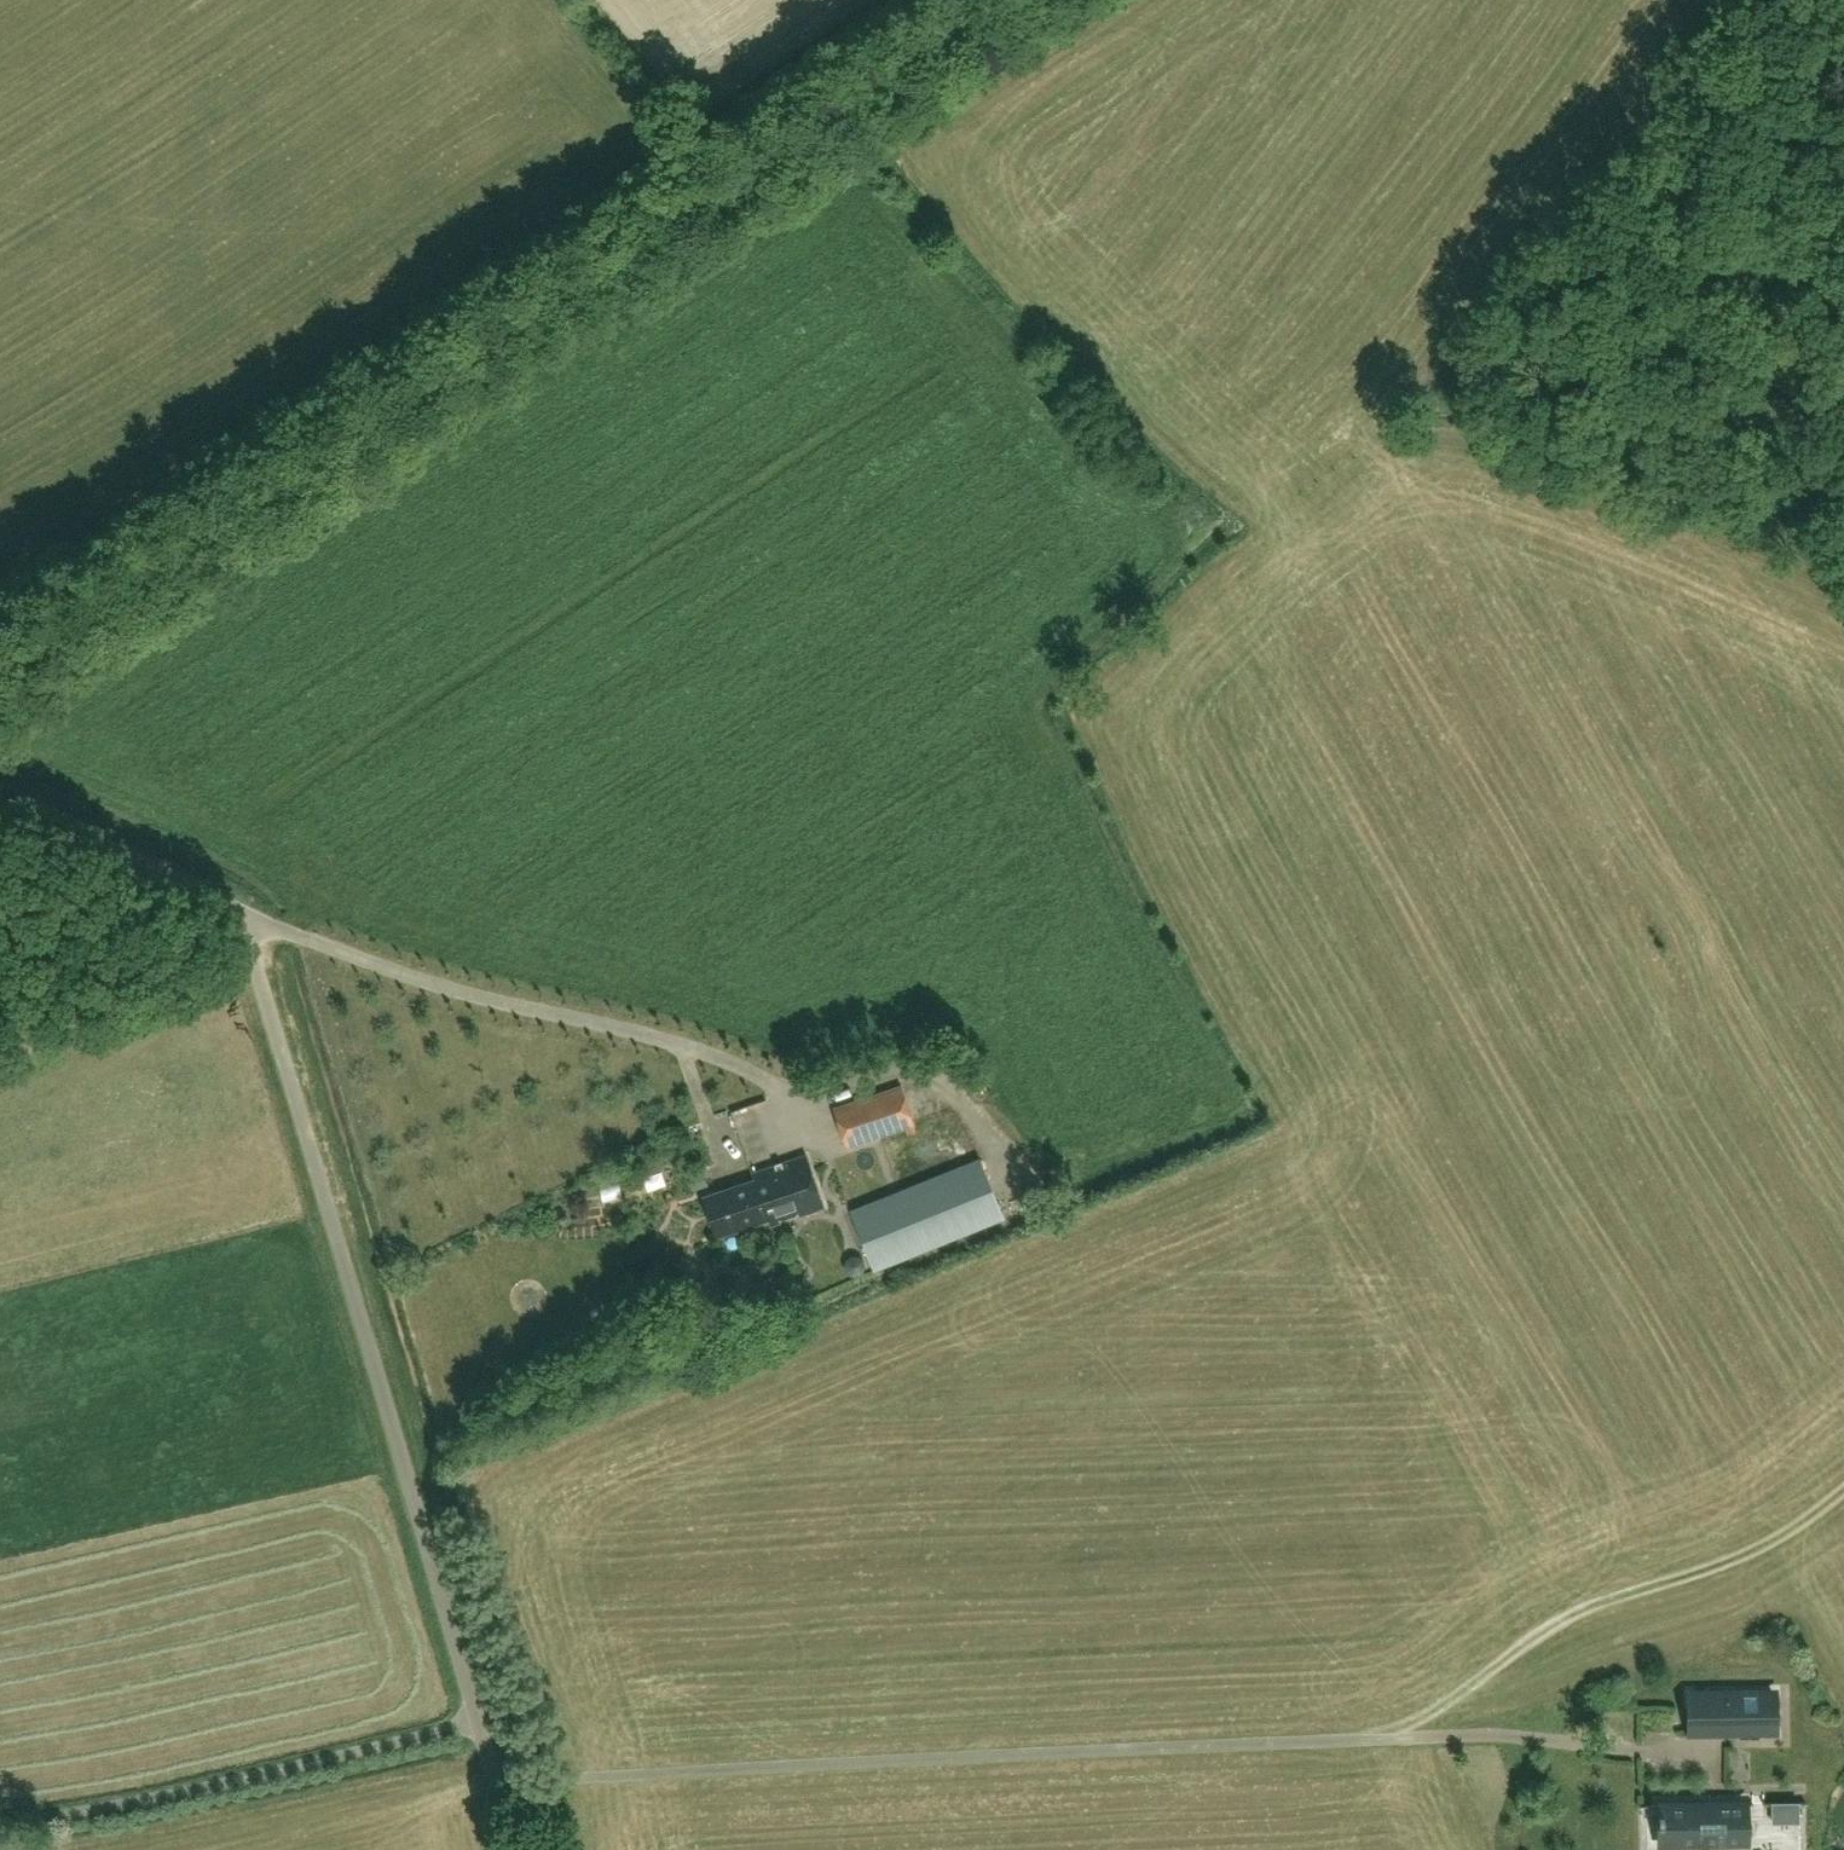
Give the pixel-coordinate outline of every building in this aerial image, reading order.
[(218,948),(209,951),(211,957),(219,955),(218,948)] [(794,1073),(794,1080),(803,1081),(804,1073),(794,1073)] [(918,1105),(931,1098),(918,1074),(905,1081),(918,1105)] [(832,1107),(846,1146),(914,1122),(900,1084),(832,1107)] [(752,1172),(754,1179),(703,1196),(716,1235),(768,1217),(770,1224),(824,1206),(806,1153),(752,1172)] [(978,1159),(852,1209),(876,1268),(1004,1216),(978,1159)] [(709,1187),(703,1169),(688,1174),(694,1192),(709,1187)] [(1692,1693),(1693,1732),(1774,1731),(1774,1692),(1692,1693)] [(1745,1804),(1663,1805),(1663,1843),(1745,1842),(1745,1804)] [(1831,1848),(1804,1805),(1780,1820),(1799,1849),(1828,1849),(1831,1848)]
